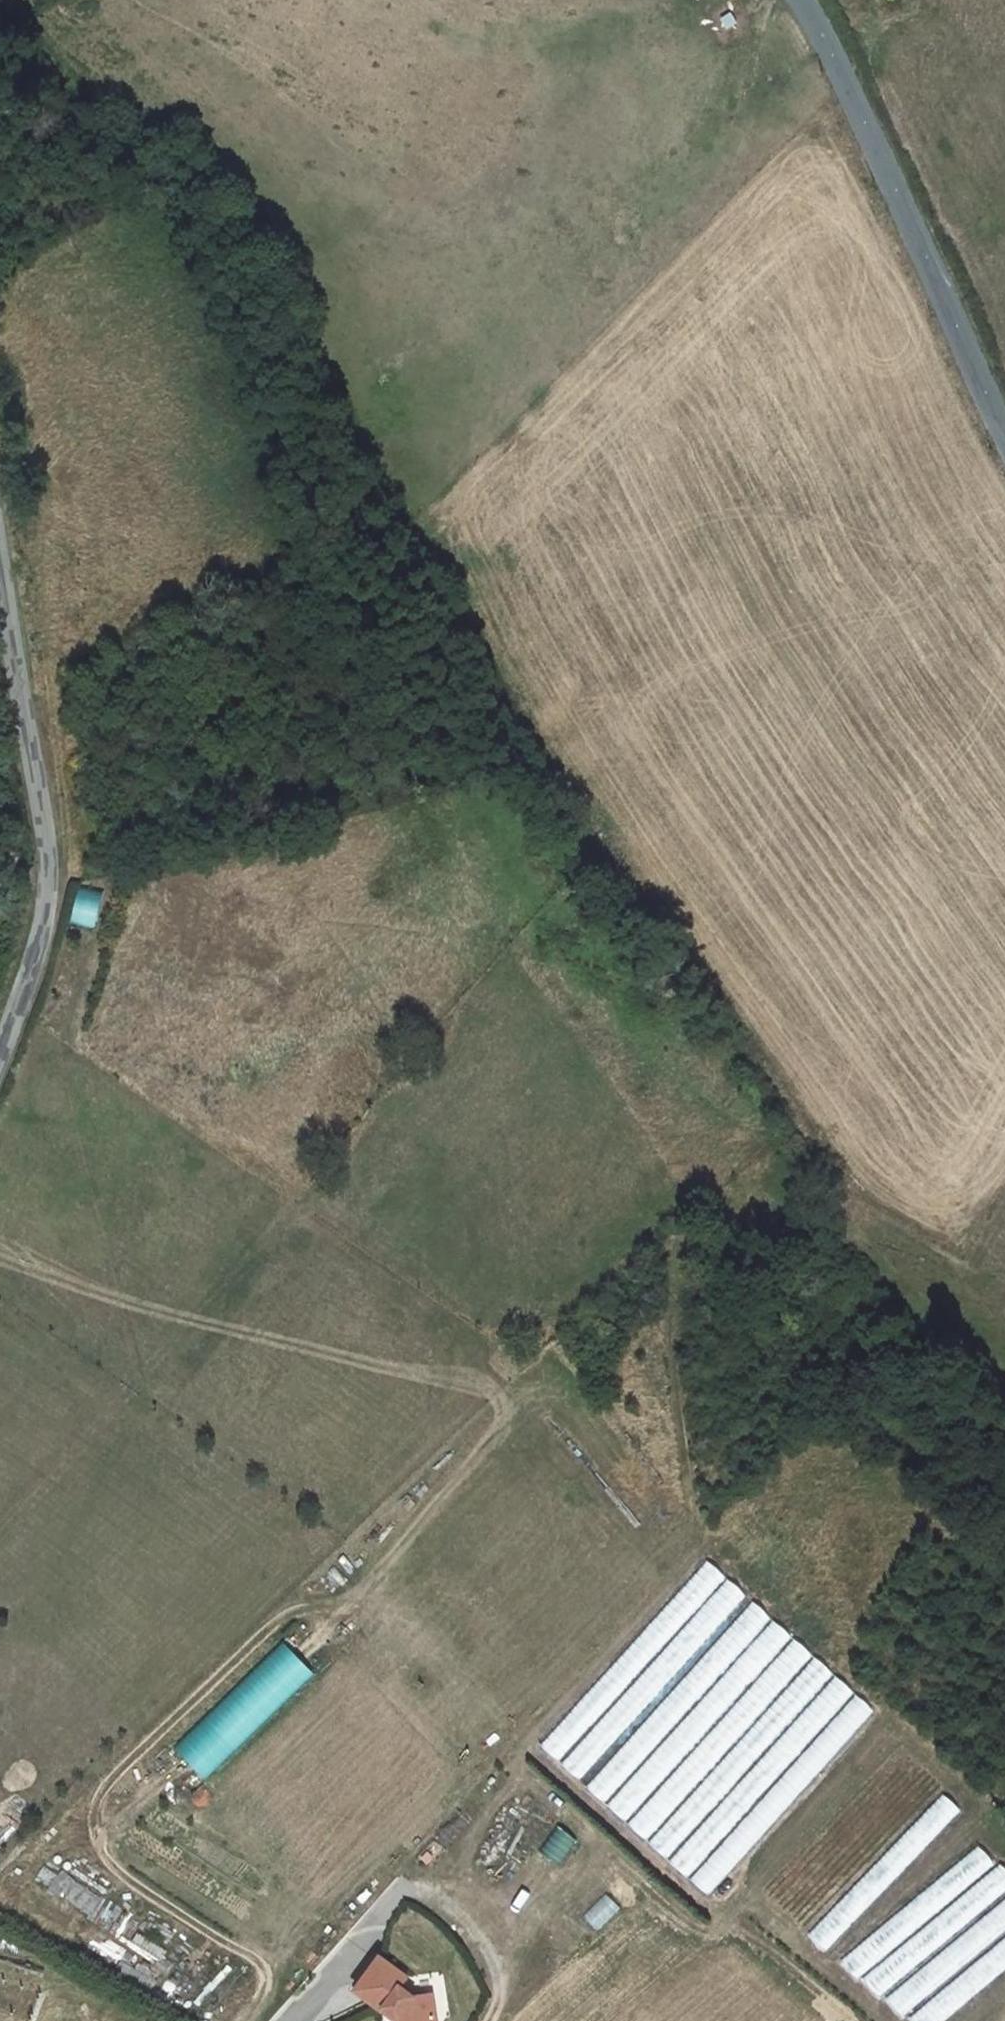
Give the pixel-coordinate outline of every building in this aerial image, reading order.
[(71,921),(95,927),(103,891),(80,886),(71,921)] [(537,1746),(707,1896),(874,1708),(704,1558),(537,1746)] [(209,1784),(319,1678),(283,1643),(173,1749),(209,1784)] [(945,1794),(806,1930),(823,1947),(962,1811),(945,1794)] [(845,1950),(899,2020),(937,2020),(1004,1970),(1004,1866),(987,1843),(845,1950)] [(336,1968),(361,1991),(364,1988),(376,1999),(373,2003),(374,2020),(408,2020),(407,1985),(389,1986),(376,1975),(382,1967),(356,1945),(336,1968)] [(0,1996),(0,2004),(30,2020),(55,2020),(64,2005),(11,1976),(0,1996)]
